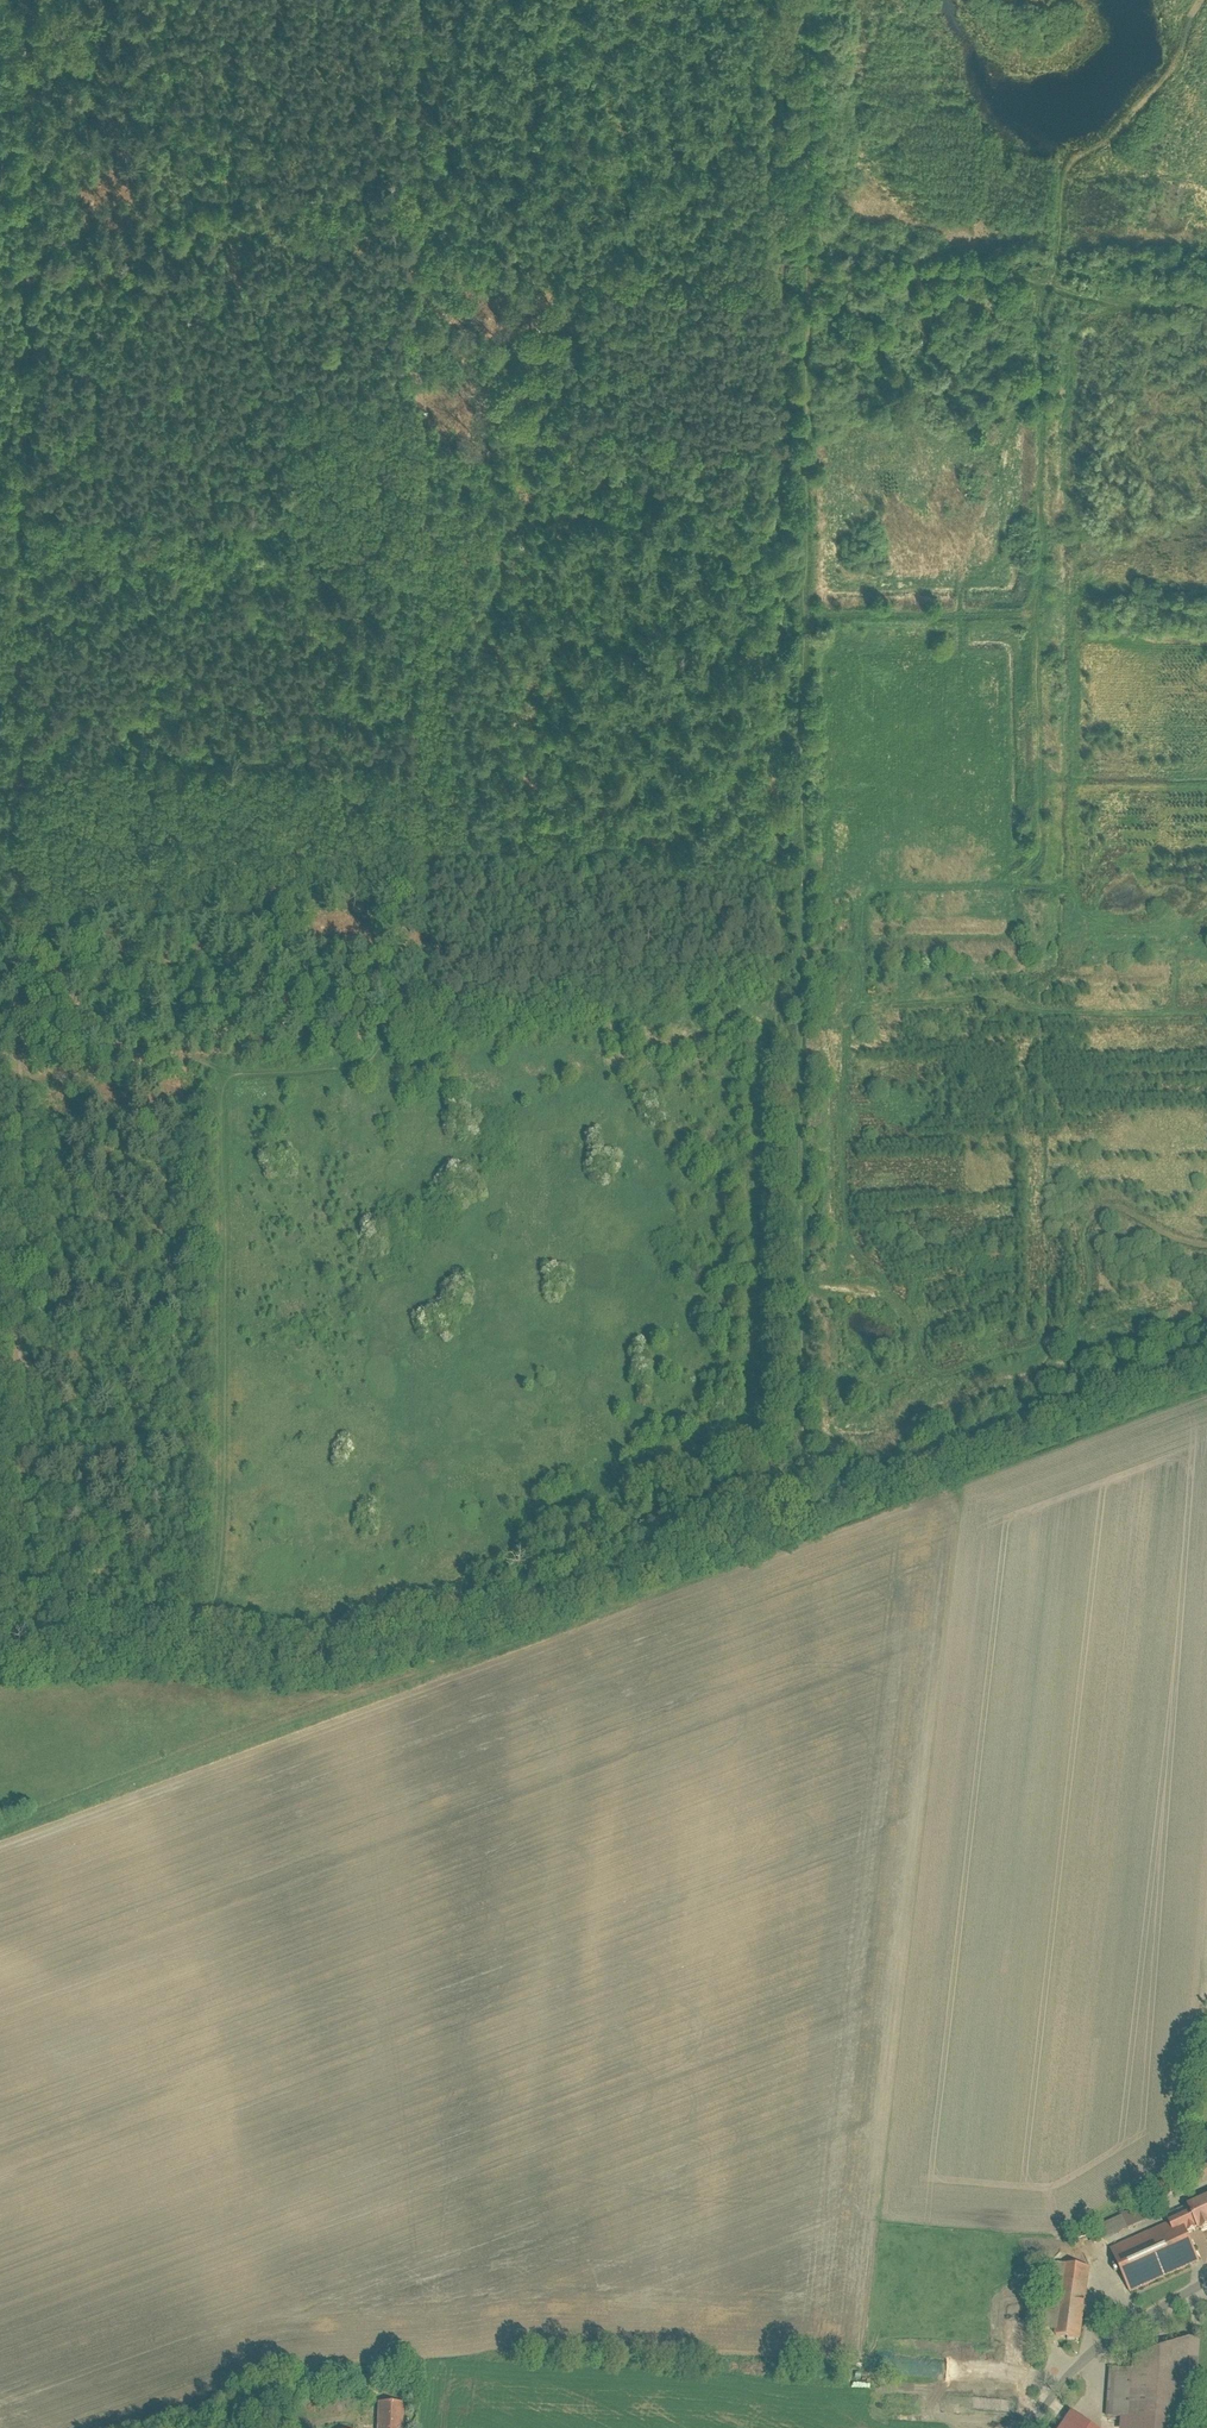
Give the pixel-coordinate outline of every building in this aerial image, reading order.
[(1178,2192),(1171,2178),(1159,2184),(1167,2198),(1178,2192)] [(1120,2245),(1139,2286),(1205,2256),(1195,2234),(1206,2229),(1206,2196),(1193,2202),(1197,2210),(1120,2245)] [(1132,2212),(1100,2226),(1106,2239),(1115,2235),(1111,2228),(1120,2224),(1122,2229),(1137,2222),(1132,2212)] [(1077,2261),(1067,2333),(1093,2336),(1104,2265),(1077,2261)] [(1187,2346),(1130,2343),(1129,2377),(1109,2376),(1106,2422),(1181,2427),(1187,2346)] [(403,2405),(379,2404),(378,2427),(403,2427),(403,2405)] [(1063,2427),(1100,2427),(1074,2411),(1063,2427)]
